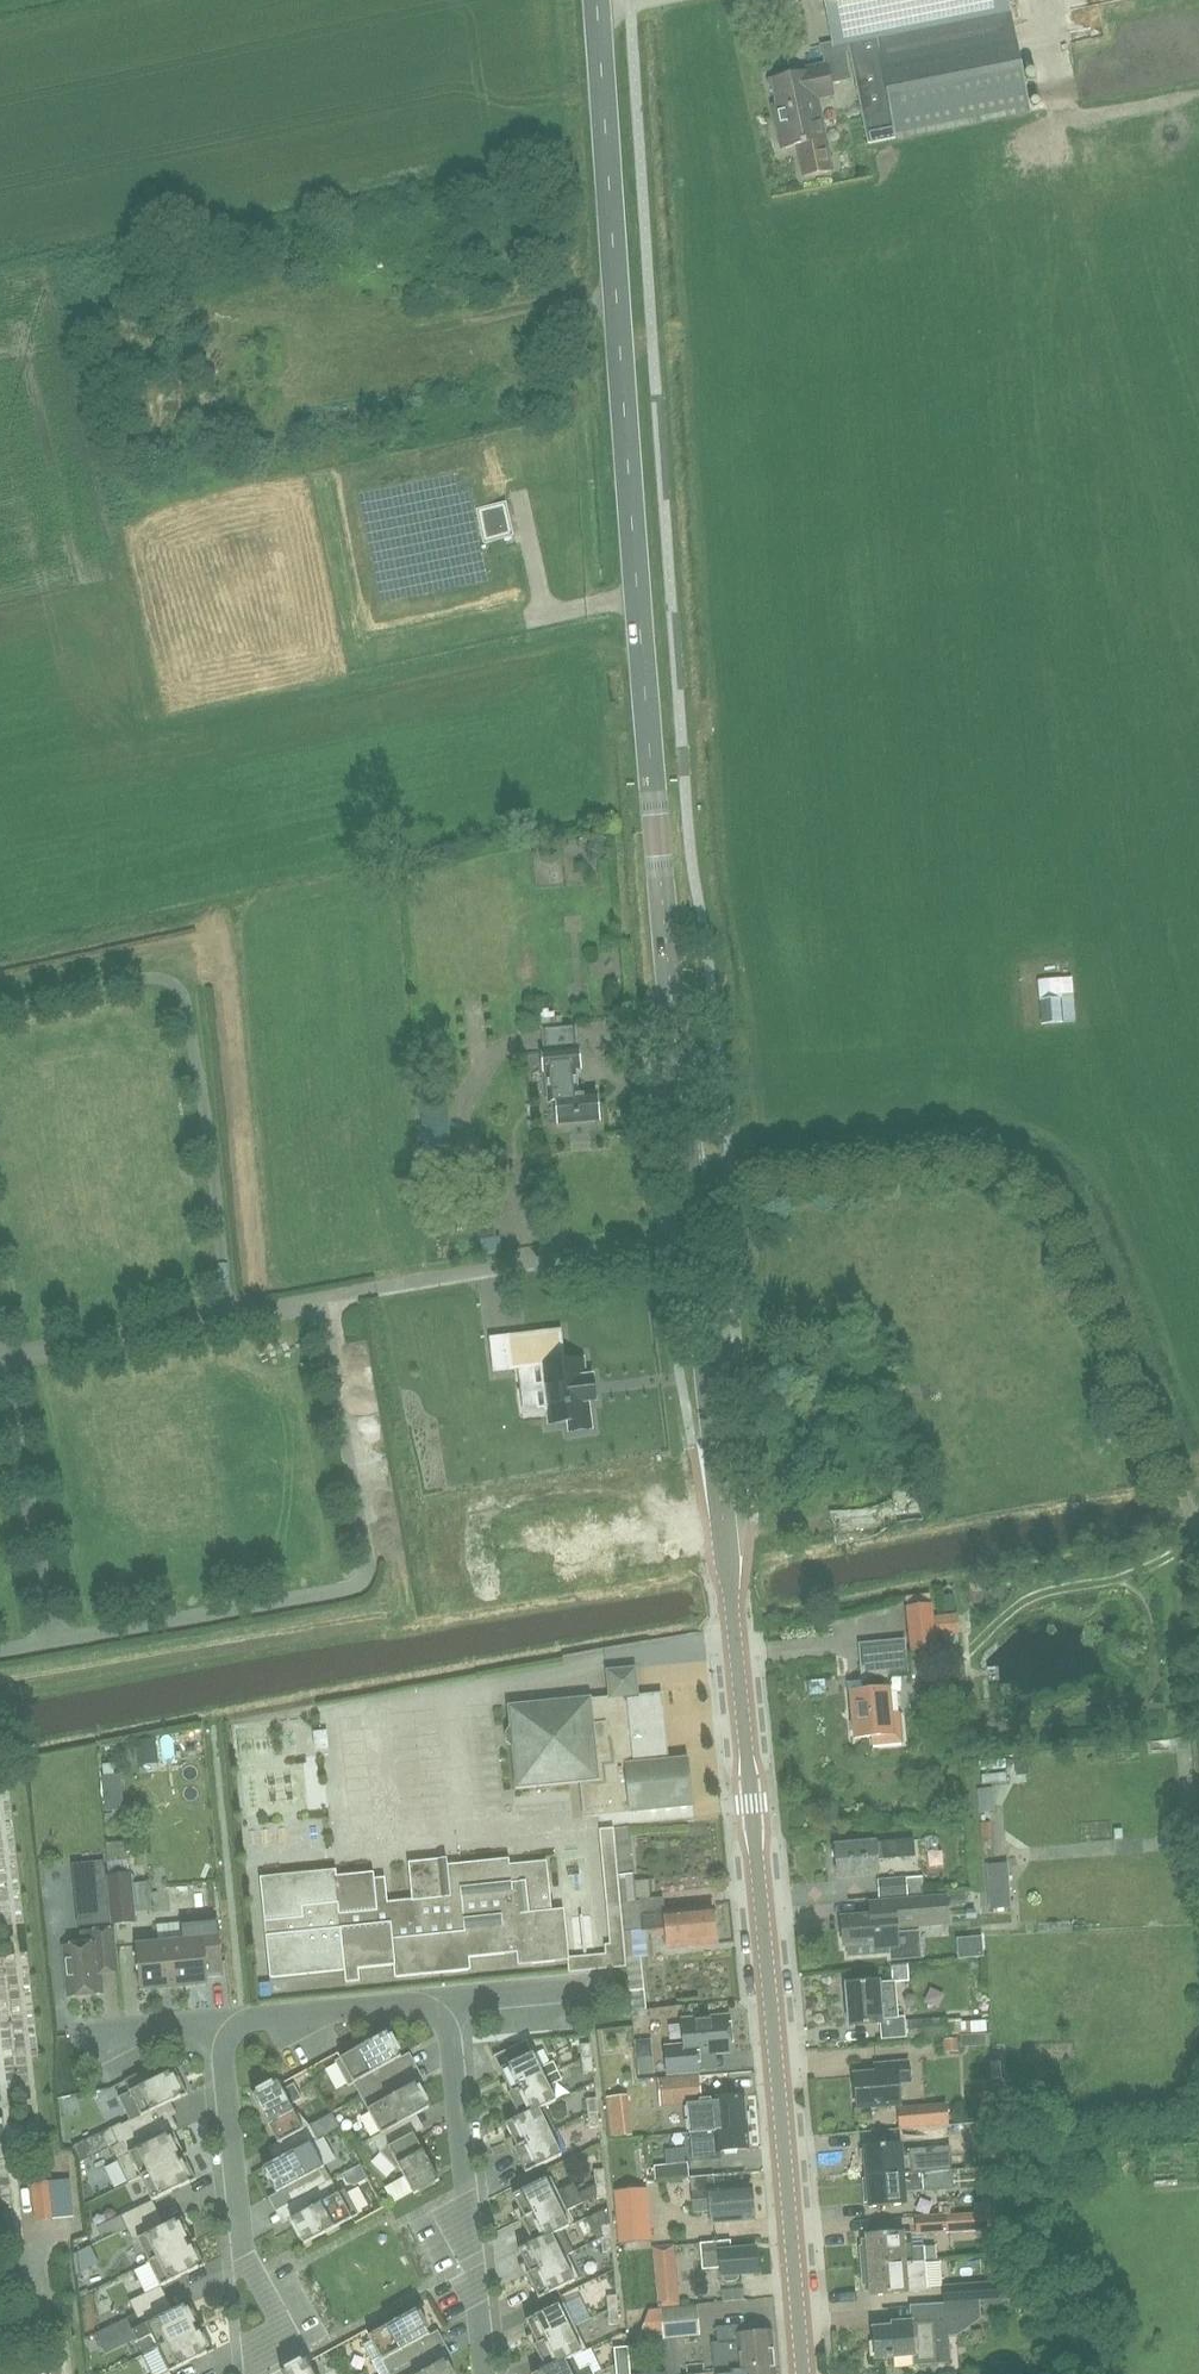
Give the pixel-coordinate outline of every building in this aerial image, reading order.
[(771,80),(780,123),(775,124),(781,149),(796,146),(803,176),(831,170),(825,140),(817,98),(831,95),(829,84),(850,79),(843,43),(848,42),(868,144),(1030,111),(1007,0),(824,0),(833,43),(820,45),(824,66),(804,70),(805,74),(771,80)] [(483,543),(513,536),(506,502),(476,508),(483,543)] [(1058,980),(1038,982),(1039,1001),(1041,1024),(1062,1023),(1074,1022),(1071,979),(1058,980)] [(555,1097),(557,1124),(597,1120),(595,1092),(577,1094),(575,1076),(572,1076),(572,1069),(579,1068),(577,1047),(542,1050),(544,1071),(545,1071),(547,1098),(555,1097)] [(560,1331),(507,1337),(510,1369),(517,1368),(544,1365),(549,1409),(551,1422),(569,1420),(570,1430),(592,1428),(589,1400),(595,1400),(593,1387),(592,1375),(586,1376),(584,1359),(564,1361),(558,1361),(557,1351),(563,1351),(560,1331)] [(619,1486),(594,1491),(597,1511),(623,1507),(619,1486)] [(931,1617),(930,1604),(904,1607),(910,1650),(935,1647),(934,1636),(960,1634),(958,1614),(931,1617)] [(663,1692),(641,1694),(638,1666),(608,1669),(611,1698),(593,1700),(593,1697),(509,1705),(517,1788),(590,1781),(593,1816),(630,1812),(631,1813),(693,1807),(688,1756),(660,1759),(655,1709),(665,1708),(663,1692)] [(862,1692),(850,1693),(854,1737),(870,1736),(871,1744),(901,1742),(899,1712),(890,1713),(888,1689),(887,1689),(885,1674),(885,1668),(860,1671),(861,1682),(871,1681),(871,1691),(862,1692)] [(120,1776),(103,1777),(106,1811),(123,1809),(120,1776)] [(607,1968),(626,1966),(631,2010),(646,2008),(641,1957),(648,1956),(645,1930),(668,1928),(670,1947),(717,1942),(714,1905),(666,1910),(665,1897),(650,1899),(649,1879),(634,1880),(633,1873),(628,1826),(613,1827),(599,1829),(609,1943),(604,1944),(607,1968)] [(838,1876),(878,1873),(877,1859),(914,1855),(913,1838),(875,1842),(875,1841),(835,1845),(838,1876)] [(337,1870),(260,1877),(264,1920),(278,1918),(279,1932),(265,1933),(270,1977),(346,1970),(348,1982),(360,1981),(361,1981),(360,1969),(396,1965),(397,1977),(472,1970),(471,1957),(519,1952),(521,1965),(567,1960),(570,1960),(570,1957),(565,1909),(552,1911),(547,1861),(519,1864),(520,1870),(512,1870),(511,1858),(457,1864),(458,1873),(450,1873),(449,1859),(411,1862),(414,1900),(389,1902),(379,1903),(376,1872),(349,1875),(337,1876),(337,1870)] [(1011,1907),(1008,1862),(986,1864),(989,1909),(1011,1907)] [(108,1876),(113,1923),(134,1921),(130,1874),(108,1876)] [(879,1897),(908,1895),(923,1894),(922,1876),(906,1877),(906,1876),(877,1879),(879,1897)] [(940,1897),(904,1899),(905,1925),(942,1923),(940,1897)] [(915,1932),(896,1934),(895,1926),(905,1925),(904,1899),(868,1902),(870,1915),(840,1917),(842,1946),(847,1946),(848,1955),(890,1952),(890,1959),(917,1957),(915,1932)] [(182,1941),(170,1942),(174,1987),(207,1984),(207,1978),(223,1976),(220,1953),(218,1922),(217,1920),(181,1923),(182,1941)] [(81,1945),(63,1946),(68,1997),(103,1993),(101,1975),(118,1974),(113,1928),(79,1932),(81,1945)] [(174,1987),(170,1942),(137,1945),(141,1990),(174,1987)] [(880,2024),(881,2039),(906,2037),(905,2016),(896,2017),(893,1982),(878,1983),(878,1981),(845,1984),(848,2026),(880,2024)] [(666,2047),(668,2073),(699,2071),(698,2054),(732,2051),(729,2015),(682,2019),(685,2045),(666,2047)] [(947,2035),(947,2034),(987,2032),(986,2020),(961,2021),(961,2018),(946,2019),(946,2017),(906,2020),(908,2038),(947,2035)] [(387,2065),(401,2057),(387,2032),(335,2061),(348,2086),(353,2083),(361,2096),(408,2070),(394,2078),(387,2065)] [(942,2040),(943,2052),(962,2051),(961,2038),(942,2040)] [(515,2062),(500,2069),(506,2082),(500,2085),(506,2096),(557,2071),(553,2062),(540,2069),(533,2053),(532,2054),(526,2040),(508,2049),(515,2062)] [(580,2045),(583,2073),(593,2072),(590,2043),(580,2045)] [(664,2075),(664,2058),(650,2057),(650,2074),(664,2075)] [(856,2107),(899,2104),(897,2082),(909,2081),(907,2062),(874,2065),(875,2073),(853,2074),(856,2107)] [(171,2102),(188,2094),(176,2070),(155,2080),(131,2091),(129,2092),(119,2097),(130,2119),(136,2116),(137,2118),(141,2117),(168,2103),(171,2102)] [(372,2138),(373,2139),(404,2122),(429,2108),(408,2070),(361,2096),(361,2097),(368,2109),(381,2134),(372,2138)] [(506,2125),(544,2107),(556,2101),(549,2086),(562,2080),(557,2071),(506,2096),(506,2097),(509,2096),(519,2117),(505,2124),(506,2125)] [(688,2100),(701,2099),(699,2076),(661,2079),(663,2103),(688,2101),(688,2100)] [(282,2091),(278,2082),(252,2096),(278,2143),(281,2142),(288,2155),(317,2139),(310,2126),(295,2109),(293,2110),(290,2105),(301,2099),(293,2085),(282,2091)] [(701,2099),(688,2100),(688,2101),(691,2133),(748,2127),(745,2094),(701,2099)] [(586,2099),(589,2128),(599,2127),(596,2098),(586,2099)] [(555,2129),(544,2107),(506,2125),(512,2137),(506,2139),(511,2150),(555,2129)] [(950,2124),(948,2108),(925,2110),(926,2126),(950,2124)] [(331,2114),(310,2126),(317,2139),(339,2127),(331,2114)] [(118,2144),(143,2131),(137,2118),(136,2116),(130,2119),(110,2129),(118,2144)] [(631,2121),(608,2124),(610,2138),(632,2135),(631,2121)] [(399,2166),(414,2195),(439,2181),(413,2133),(411,2135),(404,2122),(373,2139),(380,2152),(396,2168),(399,2166)] [(748,2127),(691,2133),(694,2162),(720,2159),(719,2151),(750,2148),(748,2127)] [(515,2150),(526,2173),(561,2156),(550,2132),(555,2130),(555,2129),(511,2150),(512,2152),(515,2150)] [(143,2131),(118,2144),(110,2147),(128,2183),(185,2156),(173,2132),(149,2143),(143,2131)] [(290,2186),(298,2199),(326,2183),(326,2182),(319,2170),(324,2167),(311,2143),(317,2139),(288,2155),(263,2168),(276,2193),(290,2186)] [(864,2151),(860,2151),(861,2163),(864,2163),(865,2176),(949,2169),(947,2149),(901,2153),(900,2144),(863,2147),(864,2151)] [(185,2156),(128,2183),(140,2206),(146,2203),(152,2200),(152,2201),(153,2200),(196,2179),(185,2156)] [(687,2162),(654,2166),(655,2180),(689,2177),(687,2162)] [(981,2186),(1002,2184),(1001,2168),(980,2169),(981,2186)] [(607,2198),(604,2169),(594,2170),(597,2199),(607,2198)] [(951,2187),(949,2169),(865,2176),(866,2191),(863,2191),(864,2202),(868,2202),(868,2206),(904,2204),(903,2191),(951,2187)] [(52,2181),(51,2173),(32,2175),(33,2183),(32,2183),(37,2220),(74,2216),(70,2179),(52,2181)] [(558,2191),(551,2176),(513,2195),(519,2208),(513,2210),(519,2222),(586,2189),(584,2183),(576,2187),(574,2183),(558,2191)] [(298,2199),(305,2212),(291,2219),(304,2244),(358,2215),(345,2190),(339,2193),(331,2180),(326,2182),(326,2183),(298,2199)] [(755,2219),(751,2185),(693,2191),(695,2210),(710,2208),(712,2223),(755,2219)] [(626,2189),(629,2245),(663,2243),(660,2187),(626,2189)] [(519,2251),(562,2230),(574,2224),(567,2210),(583,2203),(581,2198),(589,2194),(586,2189),(519,2222),(519,2223),(522,2222),(532,2243),(518,2249),(519,2251)] [(140,2206),(120,2215),(127,2229),(152,2216),(146,2203),(140,2206)] [(916,2217),(917,2234),(940,2232),(940,2230),(966,2228),(966,2225),(972,2225),(971,2212),(916,2217)] [(985,2214),(988,2255),(1008,2254),(1005,2213),(985,2214)] [(193,2241),(182,2217),(158,2229),(152,2216),(127,2229),(133,2242),(138,2240),(149,2262),(193,2241)] [(603,2253),(613,2252),(609,2223),(599,2224),(603,2253)] [(519,2265),(524,2276),(568,2255),(568,2254),(573,2252),(562,2230),(519,2251),(525,2262),(519,2265)] [(912,2247),(911,2234),(911,2232),(866,2236),(866,2246),(860,2247),(861,2266),(923,2260),(922,2246),(912,2247)] [(701,2243),(702,2252),(703,2268),(721,2267),(722,2274),(724,2274),(724,2278),(727,2280),(736,2279),(739,2277),(738,2273),(759,2271),(757,2247),(731,2249),(731,2240),(720,2241),(701,2243)] [(193,2241),(149,2262),(160,2286),(205,2265),(193,2241)] [(688,2249),(666,2250),(669,2305),(690,2304),(688,2249)] [(538,2299),(580,2279),(568,2255),(524,2276),(525,2277),(528,2276),(538,2299)] [(926,2290),(923,2260),(861,2266),(863,2285),(869,2284),(870,2295),(926,2290)] [(977,2299),(1001,2297),(1000,2281),(943,2285),(945,2302),(954,2301),(977,2299)] [(135,2314),(161,2302),(154,2289),(129,2301),(135,2314)] [(619,2324),(616,2295),(606,2296),(609,2325),(619,2324)] [(892,2327),(873,2328),(875,2358),(914,2356),(914,2366),(934,2364),(932,2337),(949,2336),(957,2335),(967,2324),(966,2312),(977,2311),(977,2299),(954,2301),(955,2319),(943,2319),(935,2320),(910,2321),(892,2322),(892,2327)] [(202,2326),(191,2303),(167,2314),(161,2302),(135,2314),(126,2319),(143,2355),(158,2348),(202,2326)] [(575,2326),(564,2302),(526,2321),(532,2333),(526,2336),(531,2347),(575,2326)] [(696,2306),(661,2309),(665,2338),(699,2335),(696,2306)] [(370,2339),(363,2344),(372,2361),(380,2357),(389,2373),(422,2356),(422,2355),(415,2343),(429,2335),(416,2310),(368,2336),(370,2339)] [(714,2371),(715,2371),(740,2369),(740,2370),(776,2366),(773,2331),(758,2333),(757,2323),(716,2327),(718,2342),(711,2343),(714,2371)] [(202,2326),(158,2348),(169,2372),(214,2350),(202,2326)] [(532,2349),(535,2347),(545,2368),(546,2370),(573,2357),(587,2350),(575,2326),(531,2347),(532,2349)] [(666,2373),(681,2373),(676,2339),(661,2341),(666,2373)] [(616,2365),(629,2364),(628,2346),(614,2347),(616,2365)] [(436,2347),(422,2355),(422,2356),(389,2373),(451,2373),(436,2347)] [(589,2364),(579,2369),(573,2357),(546,2370),(545,2368),(533,2373),(594,2373),(589,2364)] [(306,2359),(281,2373),(314,2373),(306,2359)] [(616,2365),(616,2373),(630,2373),(629,2364),(616,2365)] [(776,2366),(740,2370),(740,2369),(715,2371),(716,2373),(777,2373),(776,2366)]
